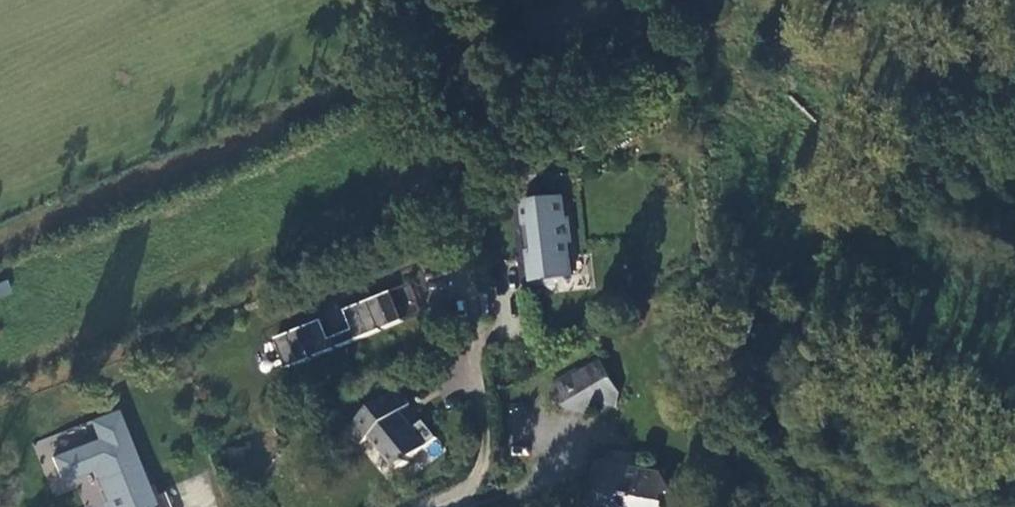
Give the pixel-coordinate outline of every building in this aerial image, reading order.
[(565,198),(518,204),(527,285),(574,279),(570,246),(574,246),(572,219),(568,220),(565,198)] [(2,279),(0,280),(0,299),(9,295),(2,279)] [(321,321),(274,340),(287,371),(404,324),(391,293),(344,312),(352,331),(329,341),(321,321)] [(558,355),(570,376),(581,369),(600,358),(588,338),(558,355)] [(581,369),(602,406),(617,410),(621,396),(600,358),(581,369)] [(570,376),(550,386),(557,405),(557,409),(590,419),(592,413),(602,406),(581,369),(570,376)] [(410,406),(398,390),(346,431),(358,447),(370,438),(397,472),(437,440),(424,423),(414,431),(400,414),(410,406)] [(88,471),(100,503),(95,504),(96,506),(149,506),(145,497),(142,488),(111,411),(85,421),(92,440),(47,458),(57,484),(88,471)] [(593,493),(591,506),(664,506),(664,499),(673,492),(667,483),(668,473),(647,469),(620,464),(613,455),(598,466),(593,493)] [(142,488),(145,497),(149,506),(170,506),(163,492),(156,495),(151,484),(142,488)]
